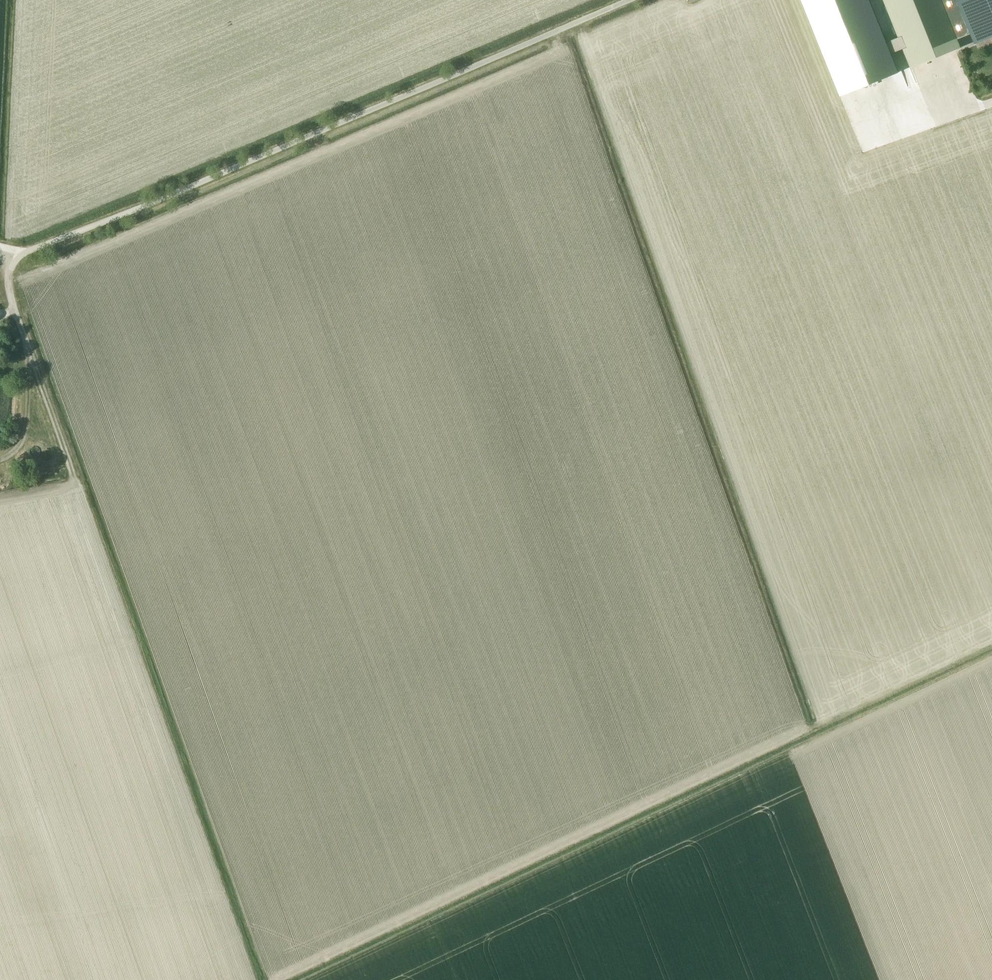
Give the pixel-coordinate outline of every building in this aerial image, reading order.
[(870,0),(804,0),(842,94),(898,72),(891,53),(906,47),(901,36),(887,42),(870,0)] [(913,66),(961,47),(957,38),(971,33),(974,42),(991,35),(991,0),(887,0),(913,66)]
